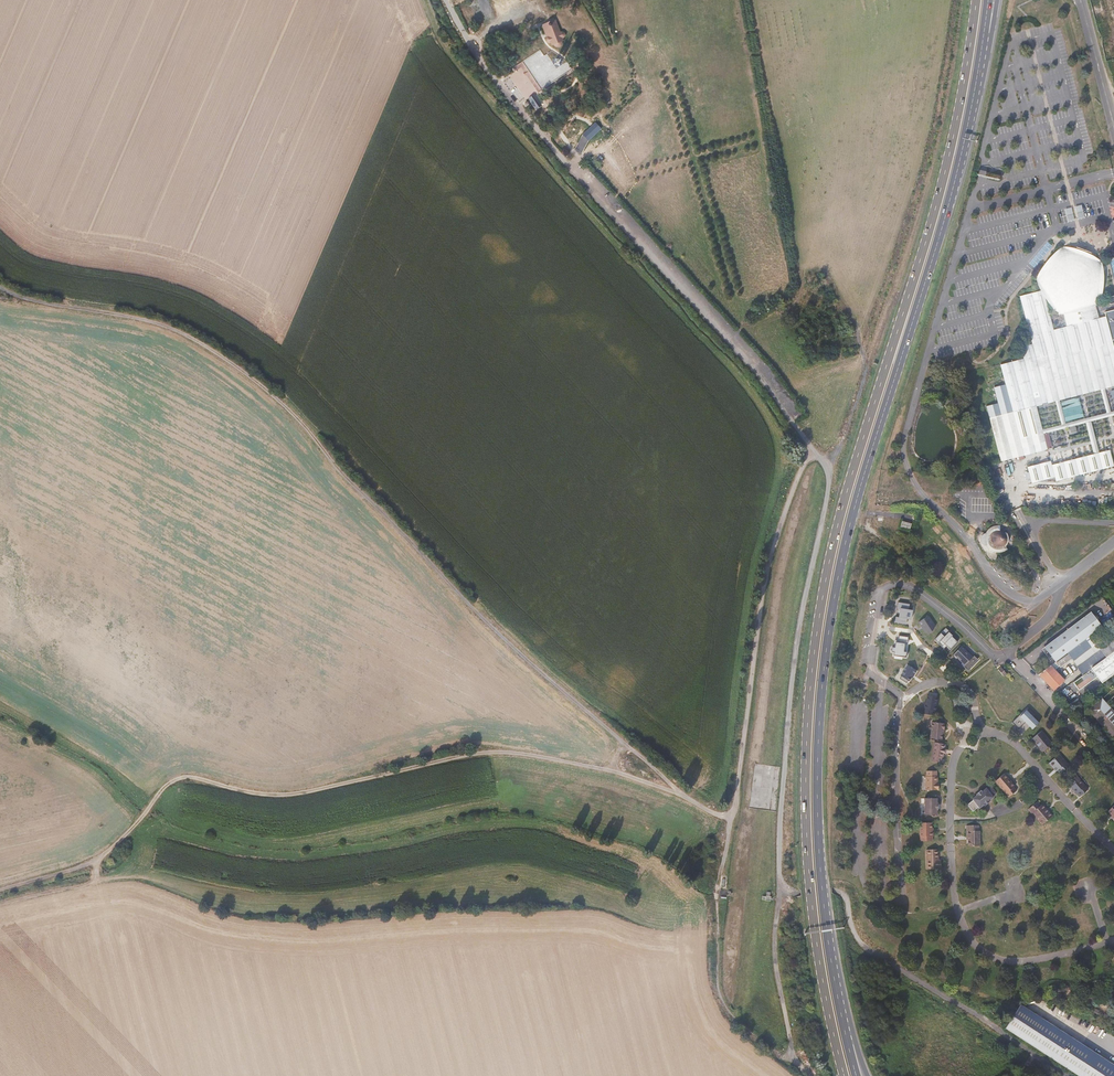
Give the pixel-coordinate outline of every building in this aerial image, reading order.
[(560,31),(555,19),(542,23),(549,38),(548,40),(547,43),(551,44),(554,46),(556,47),(560,48),(562,45),(564,40),(564,38),(565,36),(566,33),(563,32),(560,31)] [(562,59),(554,57),(552,64),(560,66),(562,59)] [(523,61),(512,67),(515,72),(510,74),(522,94),(537,85),(523,61)] [(1063,247),(1049,264),(1037,279),(1044,291),(1021,297),(1022,301),(1023,305),(1026,317),(1029,329),(1033,344),(1021,347),(1024,359),(1027,369),(1031,387),(1060,379),(1087,372),(1112,365),(1113,365),(1113,310),(1105,312),(1106,317),(1099,318),(1095,305),(1099,304),(1100,291),(1102,262),(1092,258),(1071,250),(1063,247)] [(1043,430),(1036,407),(1031,387),(1027,369),(1024,359),(1001,365),(1006,385),(994,388),(998,403),(986,406),(994,435),(998,452),(1000,461),(1023,456),(1048,450),(1044,434),(1043,430)] [(1113,386),(1113,372),(1112,365),(1087,372),(1060,379),(1031,387),(1036,407),(1056,402),(1060,401),(1071,398),(1086,394),(1101,390),(1105,389),(1113,386)] [(1111,412),(1108,400),(1105,389),(1101,390),(1107,413),(1111,412)] [(1066,424),(1060,401),(1056,402),(1062,425),(1066,424)] [(1103,419),(1113,416),(1113,412),(1111,412),(1107,413),(1103,414),(1083,420),(1066,424),(1062,425),(1043,430),(1044,434),(1074,426),(1086,423),(1092,422),(1103,419)] [(1097,442),(1094,432),(1092,422),(1086,423),(1092,444),(1094,454),(1099,453),(1097,442)] [(1110,450),(1099,453),(1094,454),(1077,459),(1052,465),(1052,467),(1055,478),(1056,482),(1080,475),(1113,466),(1113,464),(1110,450)] [(1055,478),(1052,467),(1052,465),(1051,461),(1039,464),(1028,467),(1031,479),(1033,484),(1043,481),(1055,478)] [(999,528),(1004,522),(1002,518),(1001,519),(995,523),(996,528),(998,528),(999,528)] [(910,530),(912,524),(902,521),(901,527),(910,530)] [(991,552),(994,553),(997,553),(1000,553),(1002,552),(1005,550),(1007,548),(1008,546),(1009,543),(1009,540),(1009,537),(1008,535),(1007,532),(1004,530),(1002,529),(999,528),(998,528),(996,528),(992,528),(989,530),(986,533),(984,537),(984,541),(984,544),(985,546),(987,549),(989,551),(991,552)] [(909,624),(912,604),(898,602),(894,622),(909,624)] [(1091,636),(1103,627),(1092,612),(1077,623),(1066,631),(1053,640),(1045,647),(1048,652),(1050,654),(1056,662),(1068,653),(1079,645),(1089,638),(1091,636)] [(929,617),(919,623),(925,633),(935,627),(929,617)] [(947,628),(936,639),(947,650),(959,639),(947,628)] [(906,658),(909,637),(895,635),(891,656),(906,658)] [(1111,638),(1099,647),(1106,657),(1113,651),(1113,636),(1111,638)] [(965,646),(954,657),(967,670),(978,659),(965,646)] [(1092,668),(1106,657),(1100,650),(1086,660),(1092,668)] [(1113,674),(1113,651),(1106,657),(1092,668),(1102,683),(1113,675),(1113,674)] [(1066,664),(1072,659),(1068,653),(1056,662),(1051,666),(1055,670),(1060,666),(1061,667),(1066,664)] [(899,679),(908,684),(916,671),(907,666),(899,679)] [(1064,681),(1059,675),(1055,670),(1051,666),(1048,668),(1039,674),(1043,679),(1053,691),(1064,681)] [(1083,692),(1098,682),(1096,678),(1081,688),(1083,692)] [(935,714),(938,699),(927,697),(925,713),(935,714)] [(999,707),(999,697),(987,697),(988,716),(999,716),(999,710),(999,707)] [(1107,703),(1102,698),(1088,710),(1093,716),(1109,733),(1113,739),(1113,711),(1107,703)] [(1017,714),(1011,708),(1008,710),(1006,712),(1005,713),(1012,719),(1017,714)] [(1035,728),(1021,714),(1014,721),(1017,724),(1015,725),(1027,737),(1035,728)] [(945,729),(946,723),(943,723),(944,722),(932,721),(931,729),(930,738),(942,739),(943,733),(943,729),(945,729)] [(1052,743),(1042,731),(1032,739),(1042,751),(1046,749),(1052,743)] [(943,757),(946,744),(935,742),(932,760),(941,762),(942,757),(943,757)] [(1049,752),(1055,747),(1052,743),(1046,749),(1049,752)] [(1070,765),(1060,754),(1049,763),(1055,769),(1056,768),(1058,770),(1060,773),(1070,765)] [(938,782),(938,776),(938,771),(926,771),(927,777),(926,777),(926,791),(940,790),(940,785),(938,785),(938,782)] [(1013,783),(1014,782),(1006,772),(998,778),(1001,782),(1000,783),(1011,797),(1019,790),(1013,783)] [(1086,788),(1084,786),(1085,785),(1077,776),(1068,784),(1071,786),(1074,789),(1073,790),(1076,794),(1078,792),(1081,796),(1088,790),(1086,788)] [(990,800),(994,797),(993,796),(997,792),(992,785),(988,789),(987,787),(983,790),(977,795),(973,798),(974,800),(968,804),(973,811),(979,806),(980,808),(985,804),(985,805),(991,801),(990,800)] [(939,809),(939,803),(938,803),(939,798),(926,797),(926,803),(926,808),(925,814),(938,814),(938,809),(939,809)] [(1042,799),(1028,809),(1044,828),(1057,817),(1042,799)] [(932,831),(932,828),(932,822),(920,822),(920,835),(920,836),(920,840),(932,840),(932,834),(933,834),(933,831),(932,831)] [(968,846),(981,845),(980,825),(967,826),(968,846)] [(938,863),(938,860),(938,849),(926,849),(926,869),(937,869),(938,868),(940,869),(940,863),(938,863)] [(1113,867),(1106,869),(1107,873),(1106,873),(1108,882),(1107,882),(1109,888),(1113,886),(1113,868),(1113,867)] [(1046,887),(1041,874),(1032,878),(1034,882),(1035,886),(1033,886),(1035,891),(1035,890),(1036,890),(1046,887)] [(1091,930),(1087,918),(1086,919),(1084,914),(1076,917),(1077,921),(1075,922),(1077,926),(1081,938),(1092,935),(1091,930)] [(1092,1050),(1073,1038),(1052,1024),(1035,1013),(1021,1005),(1014,1015),(1006,1028),(1017,1035),(1030,1043),(1040,1050),(1048,1055),(1081,1075),(1113,1075),(1113,1064),(1092,1050)]
